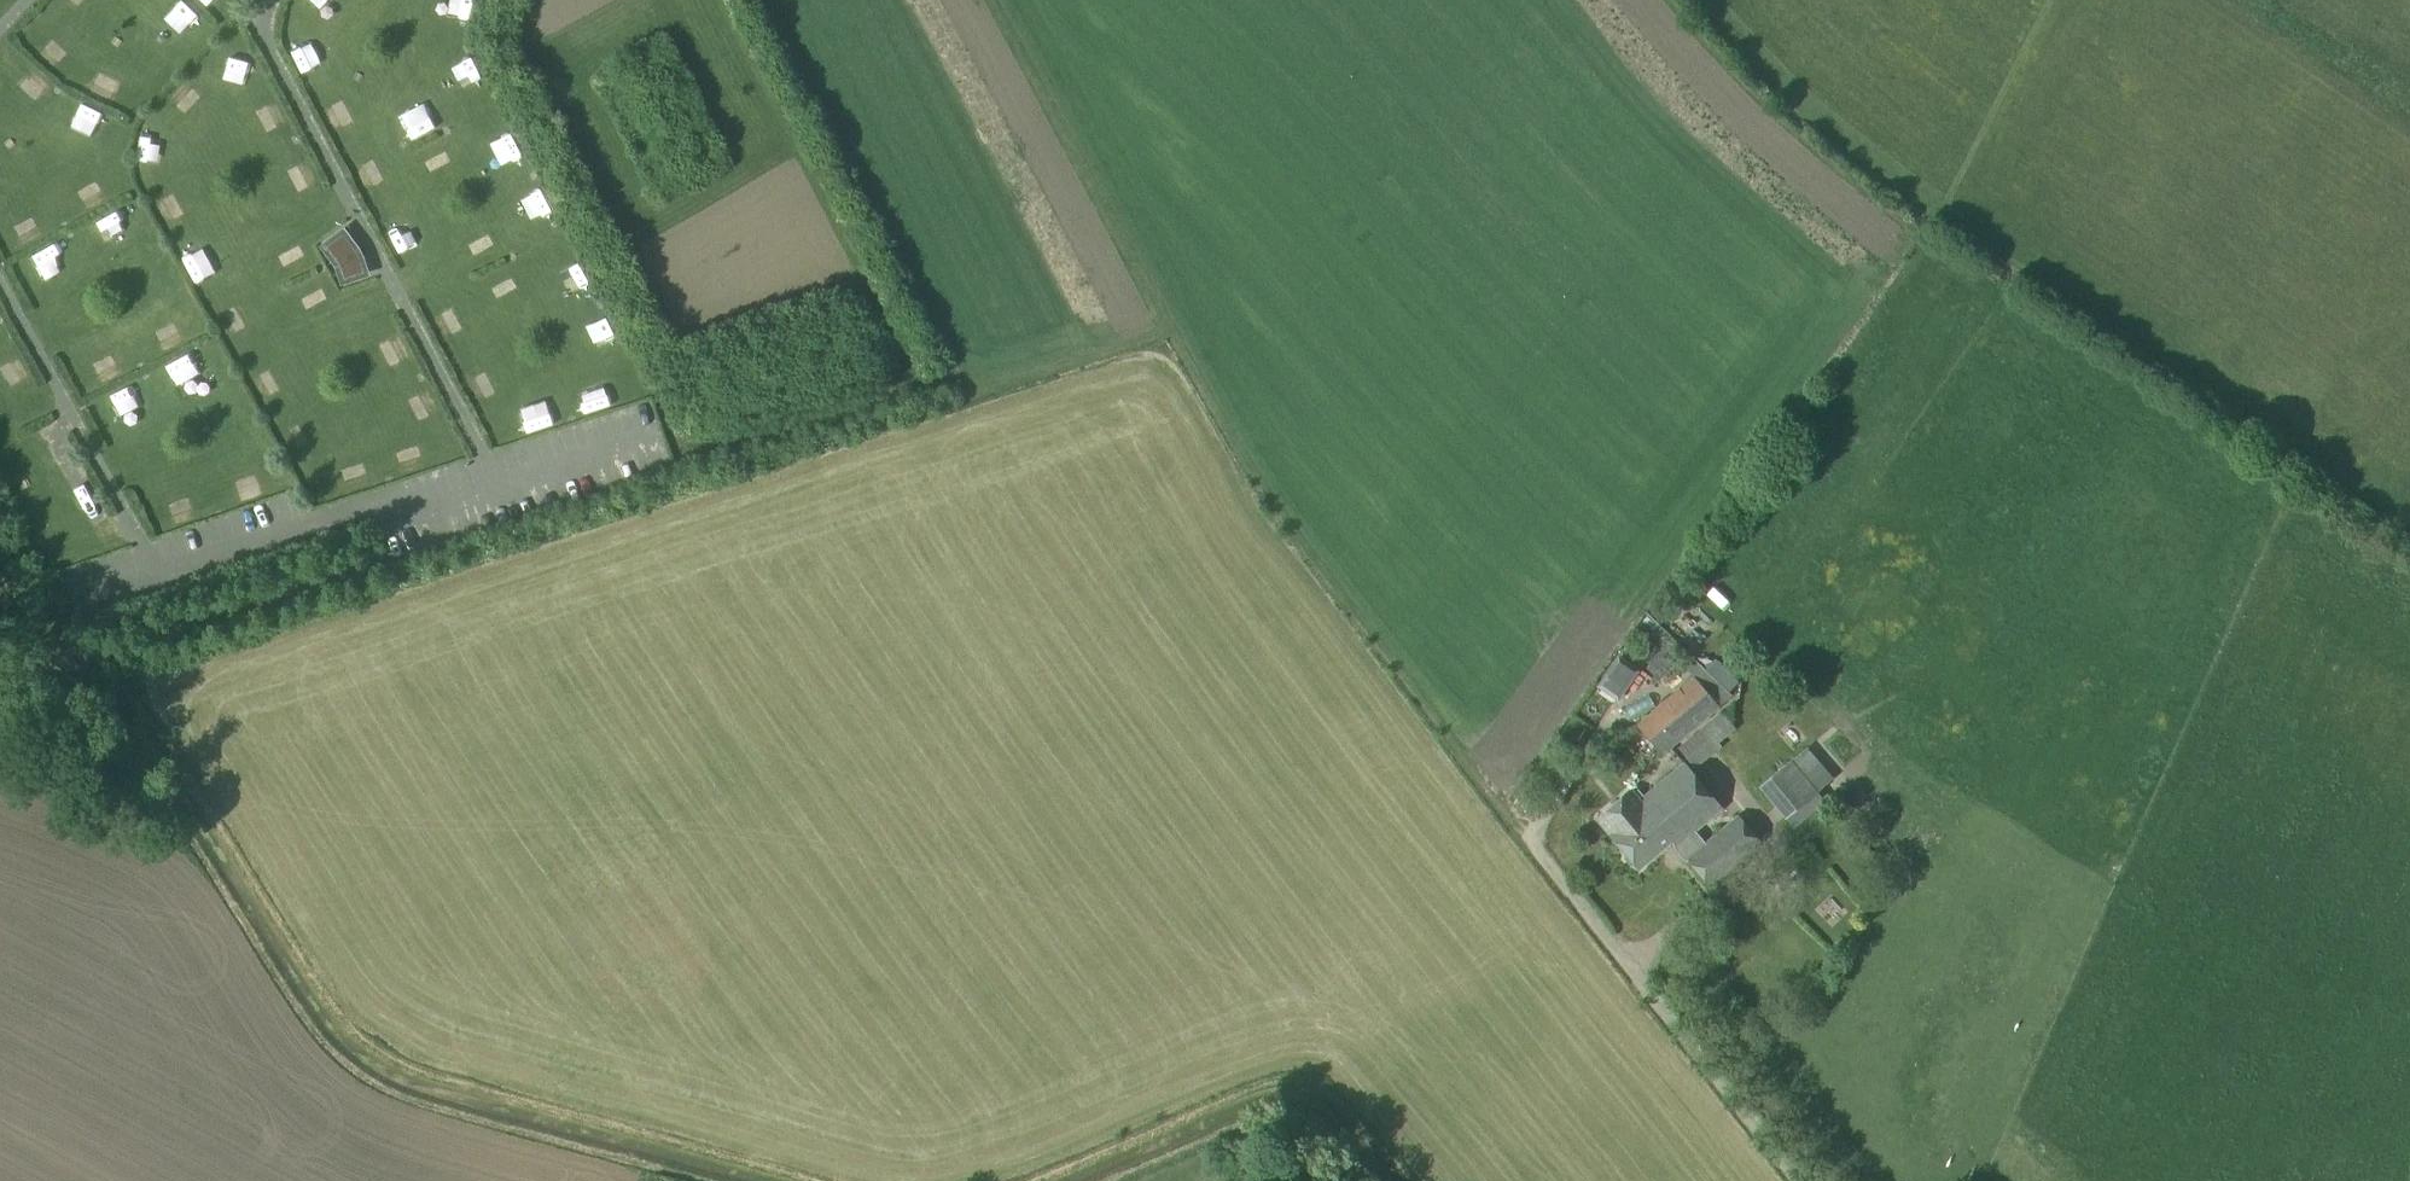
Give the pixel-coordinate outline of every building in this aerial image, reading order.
[(480,0),(456,0),(452,10),(474,17),(480,0)] [(320,67),(314,47),(299,52),(306,72),(320,67)] [(466,85),(489,78),(481,53),(459,60),(466,85)] [(43,72),(32,84),(54,103),(65,91),(43,72)] [(105,83),(99,95),(118,104),(124,92),(105,83)] [(91,104),(80,129),(102,139),(113,113),(91,104)] [(549,185),(526,194),(537,222),(560,213),(549,185)] [(344,228),(320,245),(336,265),(342,284),(370,275),(364,257),(359,247),(344,228)] [(411,228),(396,240),(409,257),(424,245),(411,228)] [(200,281),(221,275),(214,252),(193,258),(200,281)] [(188,384),(208,378),(200,352),(180,358),(188,384)] [(145,406),(137,389),(121,396),(129,414),(145,406)] [(1617,702),(1638,671),(1616,656),(1596,687),(1617,702)] [(1732,696),(1704,669),(1635,725),(1659,755),(1732,696)] [(1832,778),(1807,748),(1759,788),(1784,818),(1832,778)] [(1721,809),(1685,764),(1643,798),(1638,792),(1633,796),(1631,792),(1598,819),(1625,852),(1623,858),(1629,866),(1635,865),(1638,869),(1672,841),(1676,845),(1694,831),(1721,809)] [(1694,831),(1676,845),(1709,886),(1760,844),(1739,818),(1705,845),(1694,831)] [(1826,903),(1842,918),(1850,909),(1834,895),(1826,903)]
